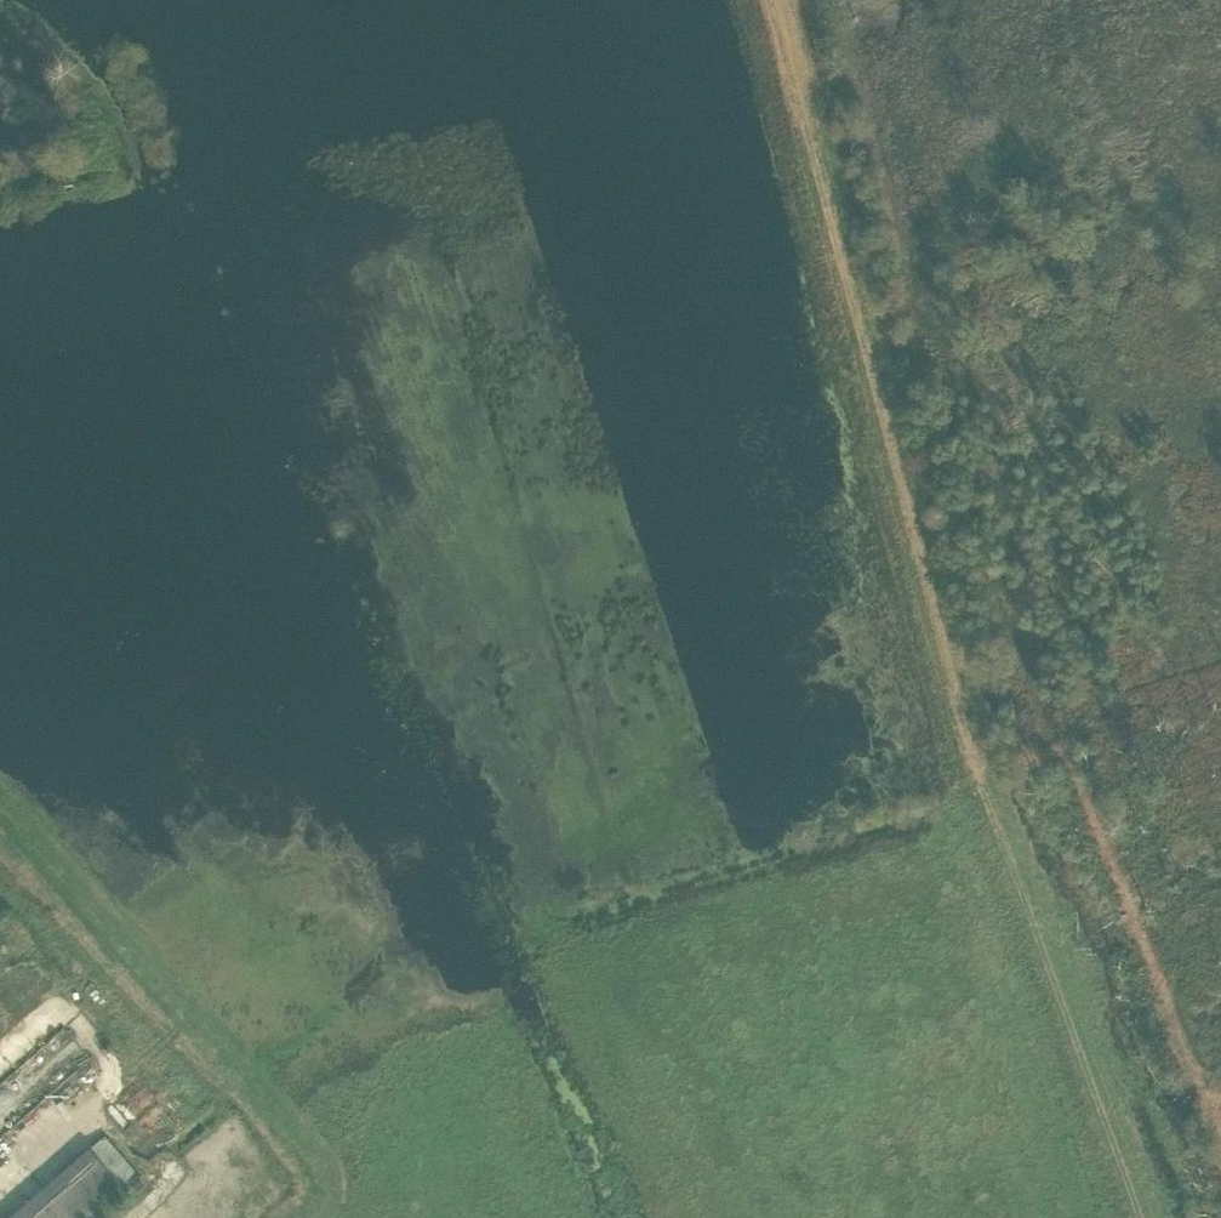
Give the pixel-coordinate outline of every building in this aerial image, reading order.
[(0,1089),(0,1129),(29,1109),(11,1082),(0,1089)] [(137,1175),(106,1139),(15,1217),(88,1217),(137,1175)] [(136,1176),(128,1184),(136,1194),(145,1186),(136,1176)]
